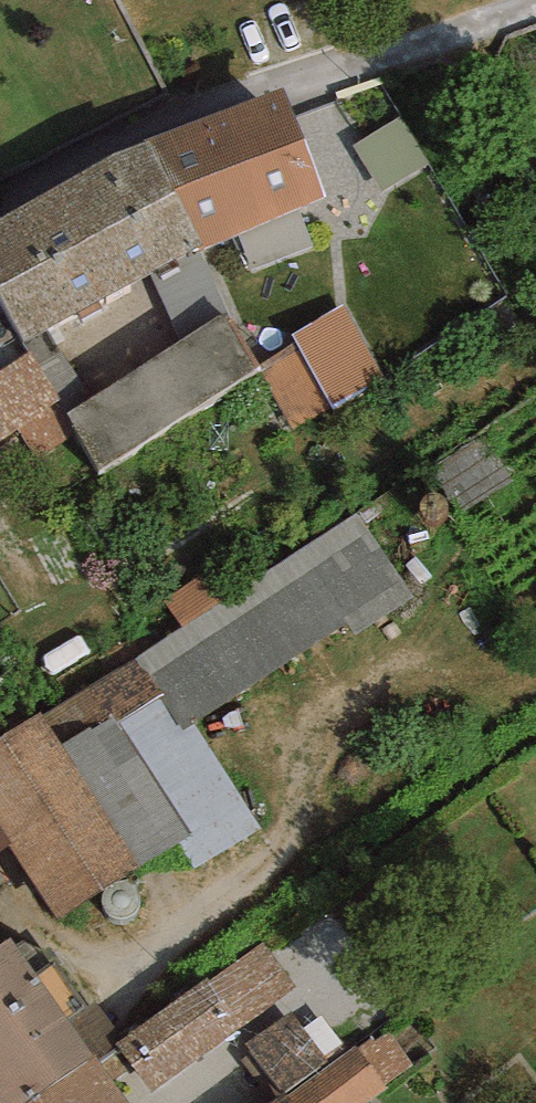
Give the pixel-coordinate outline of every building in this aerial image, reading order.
[(326,197),(284,88),(148,141),(203,247),(326,197)] [(203,247),(148,141),(112,156),(0,219),(0,296),(24,341),(203,247)] [(346,304),(293,333),(297,341),(333,407),(387,378),(346,304)] [(229,320),(224,314),(66,414),(99,470),(260,365),(232,318),(229,320)] [(293,430),(333,407),(297,341),(260,365),(293,430)] [(60,399),(32,352),(0,373),(0,442),(60,399)] [(358,513),(44,716),(138,866),(179,843),(196,868),(262,828),(195,724),(348,624),(355,635),(412,597),(358,513)] [(138,866),(44,716),(41,711),(0,738),(0,852),(8,847),(57,918),(138,866)] [(96,1057),(11,937),(0,945),(0,1102),(31,1102),(96,1057)] [(208,977),(117,1043),(154,1091),(294,986),(263,943),(211,981),(208,977)] [(284,1095),(331,1062),(290,1012),(244,1044),(284,1095)] [(359,1050),(385,1085),(413,1065),(388,1030),(359,1050)] [(387,1087),(385,1085),(359,1050),(355,1046),(331,1062),(284,1095),(273,1102),(366,1102),(387,1087)] [(31,1102),(129,1102),(96,1057),(31,1102)]
